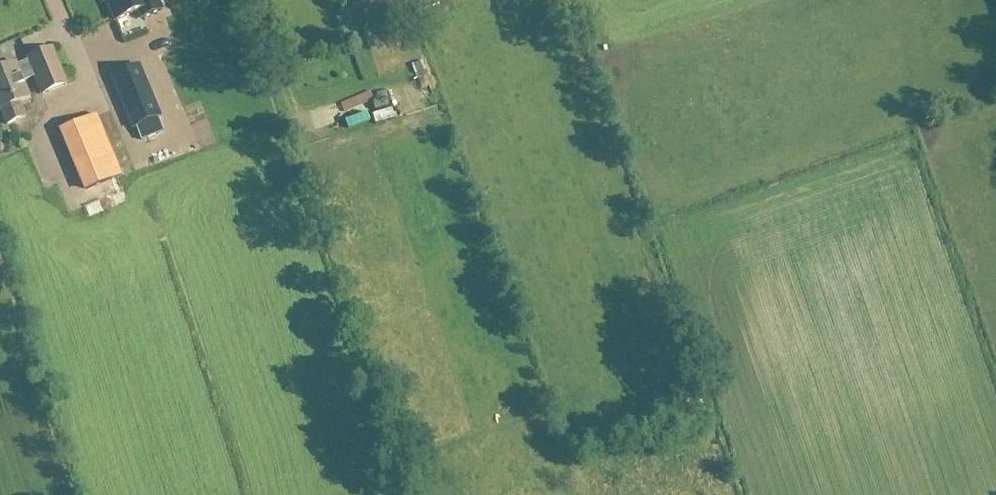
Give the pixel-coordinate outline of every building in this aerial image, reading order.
[(103,3),(107,1),(116,21),(138,12),(141,19),(161,11),(157,0),(102,0),(103,3)] [(0,70),(0,112),(0,113),(6,126),(25,118),(20,105),(31,101),(30,100),(66,85),(51,48),(27,58),(28,62),(18,66),(17,67),(16,64),(0,70)] [(112,77),(134,128),(160,118),(138,66),(112,77)] [(100,150),(45,171),(86,274),(141,252),(100,150)]
